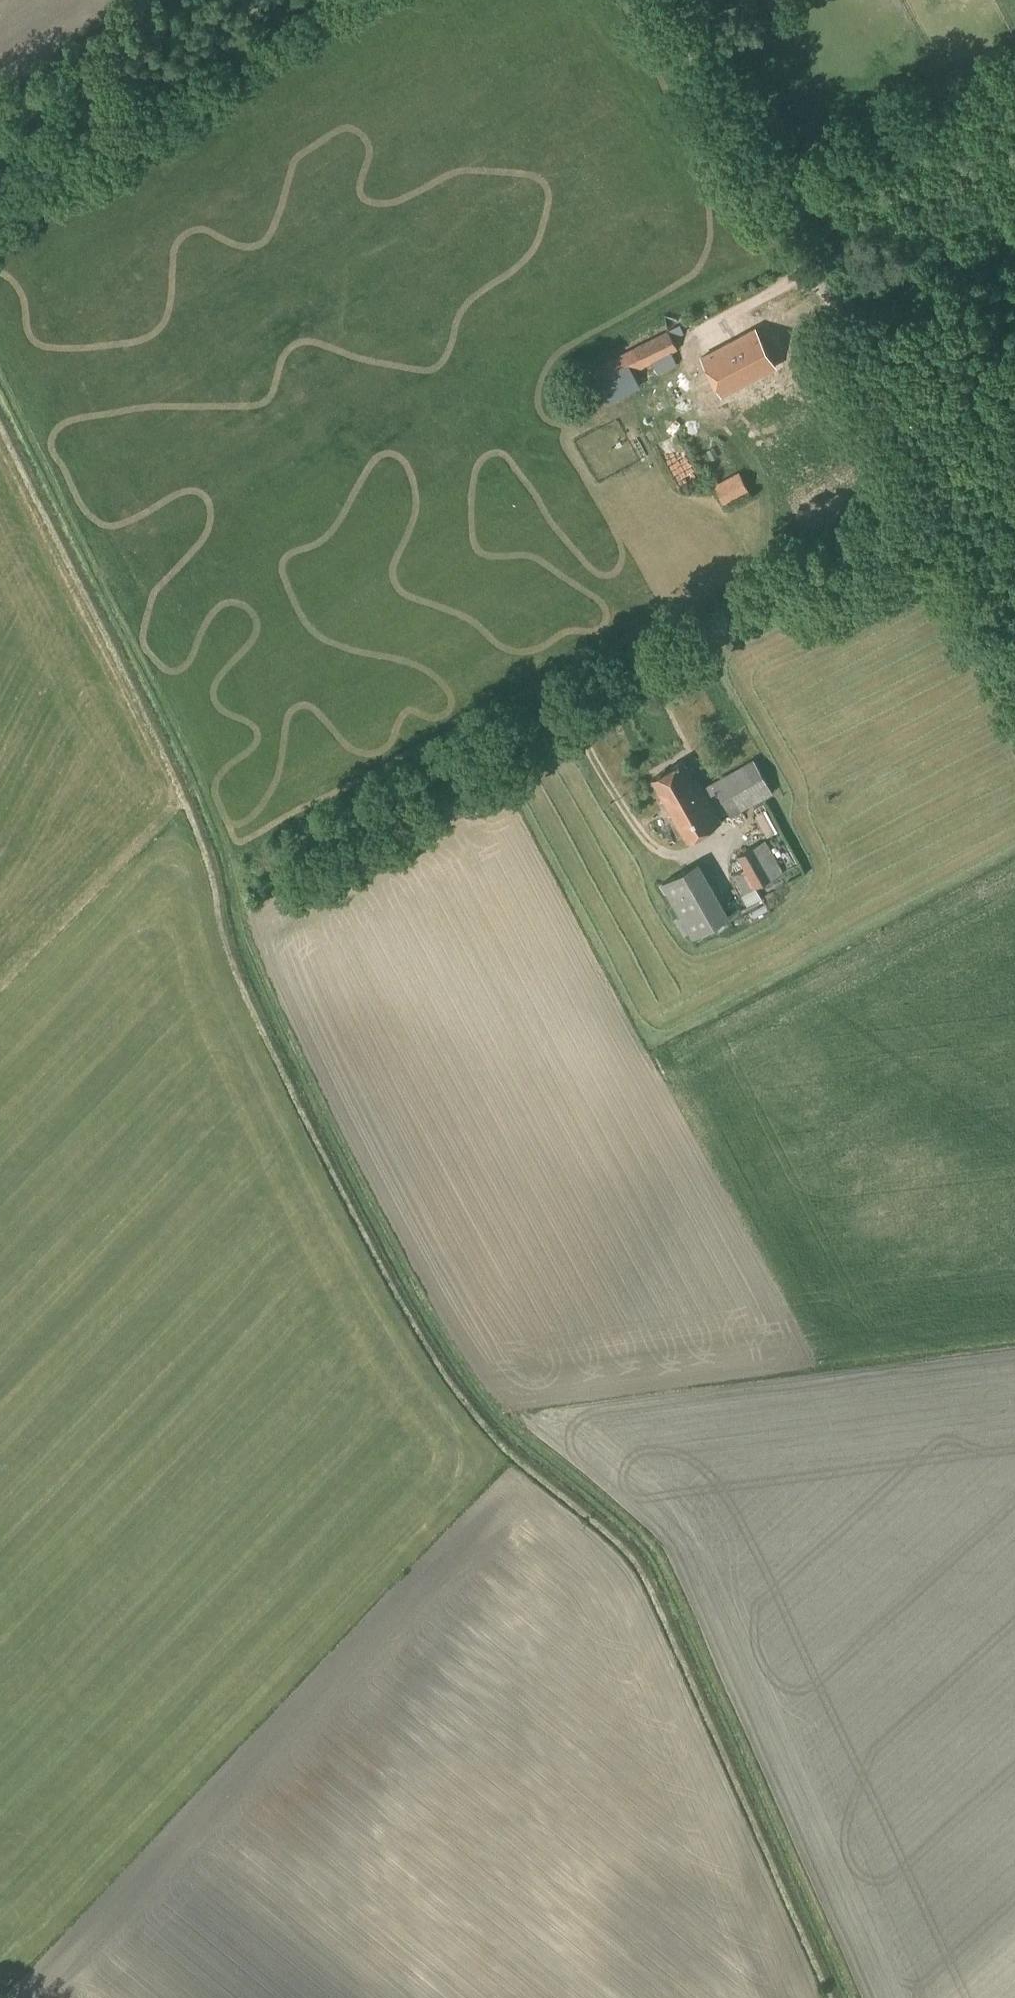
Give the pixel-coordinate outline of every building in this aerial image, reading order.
[(722,395),(776,366),(756,329),(702,358),(722,395)] [(676,363),(672,353),(678,349),(668,330),(591,369),(594,377),(576,386),(581,397),(600,387),(607,403),(641,386),(634,371),(653,362),(658,373),(676,363)] [(749,490),(739,471),(736,472),(714,485),(724,504),(749,490)] [(773,792),(754,759),(703,788),(697,778),(694,780),(683,761),(652,779),(687,842),(722,822),(708,797),(717,792),(731,816),(773,792)] [(744,870),(733,876),(743,895),(755,887),(783,870),(766,839),(737,856),(744,870)] [(692,938),(730,917),(699,861),(661,883),(692,938)]
